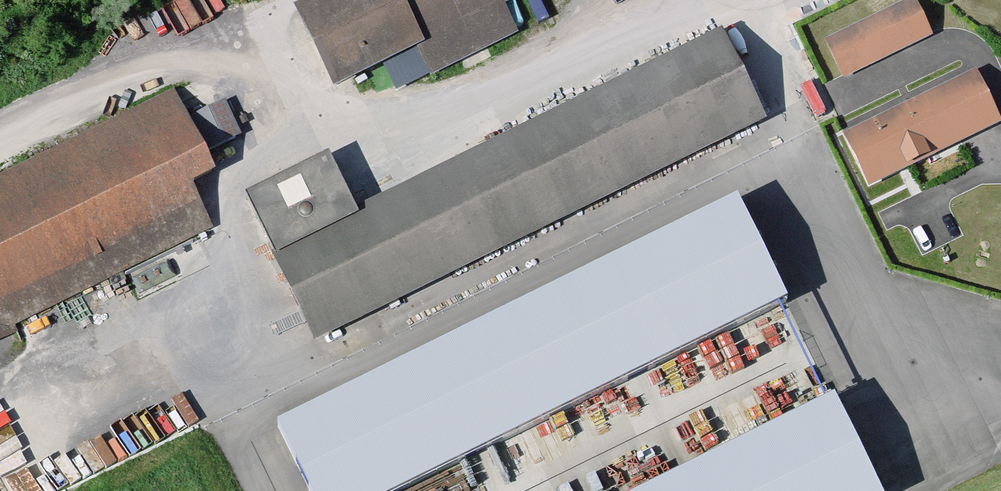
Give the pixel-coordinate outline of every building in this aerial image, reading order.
[(311,3),(352,88),(535,0),(318,0),(311,3)] [(825,38),(843,77),(935,35),(919,0),(909,0),(825,38)] [(329,156),(246,197),(313,332),(763,112),(724,31),(356,211),(329,156)] [(976,71),(846,132),(870,182),(999,121),(976,71)] [(0,158),(0,350),(19,341),(13,328),(214,233),(191,183),(216,172),(171,78),(0,158)] [(818,79),(805,84),(817,116),(830,111),(818,79)] [(276,428),(307,490),(418,490),(788,310),(735,203),(276,428)] [(574,231),(596,221),(589,207),(567,217),(574,231)] [(415,289),(420,303),(498,272),(493,258),(415,289)] [(644,490),(883,490),(836,396),(644,490)]
